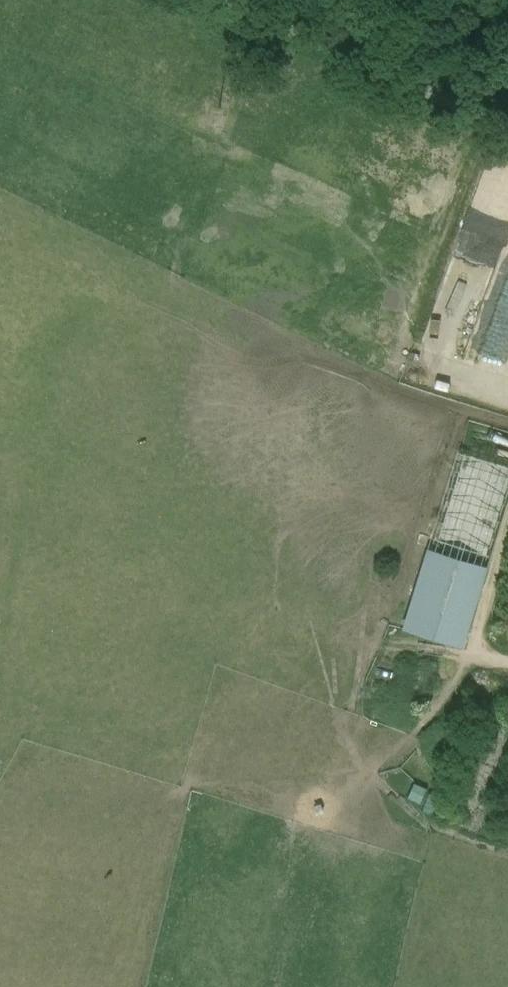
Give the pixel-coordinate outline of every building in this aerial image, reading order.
[(482,571),(428,555),(405,628),(460,645),(482,571)]
